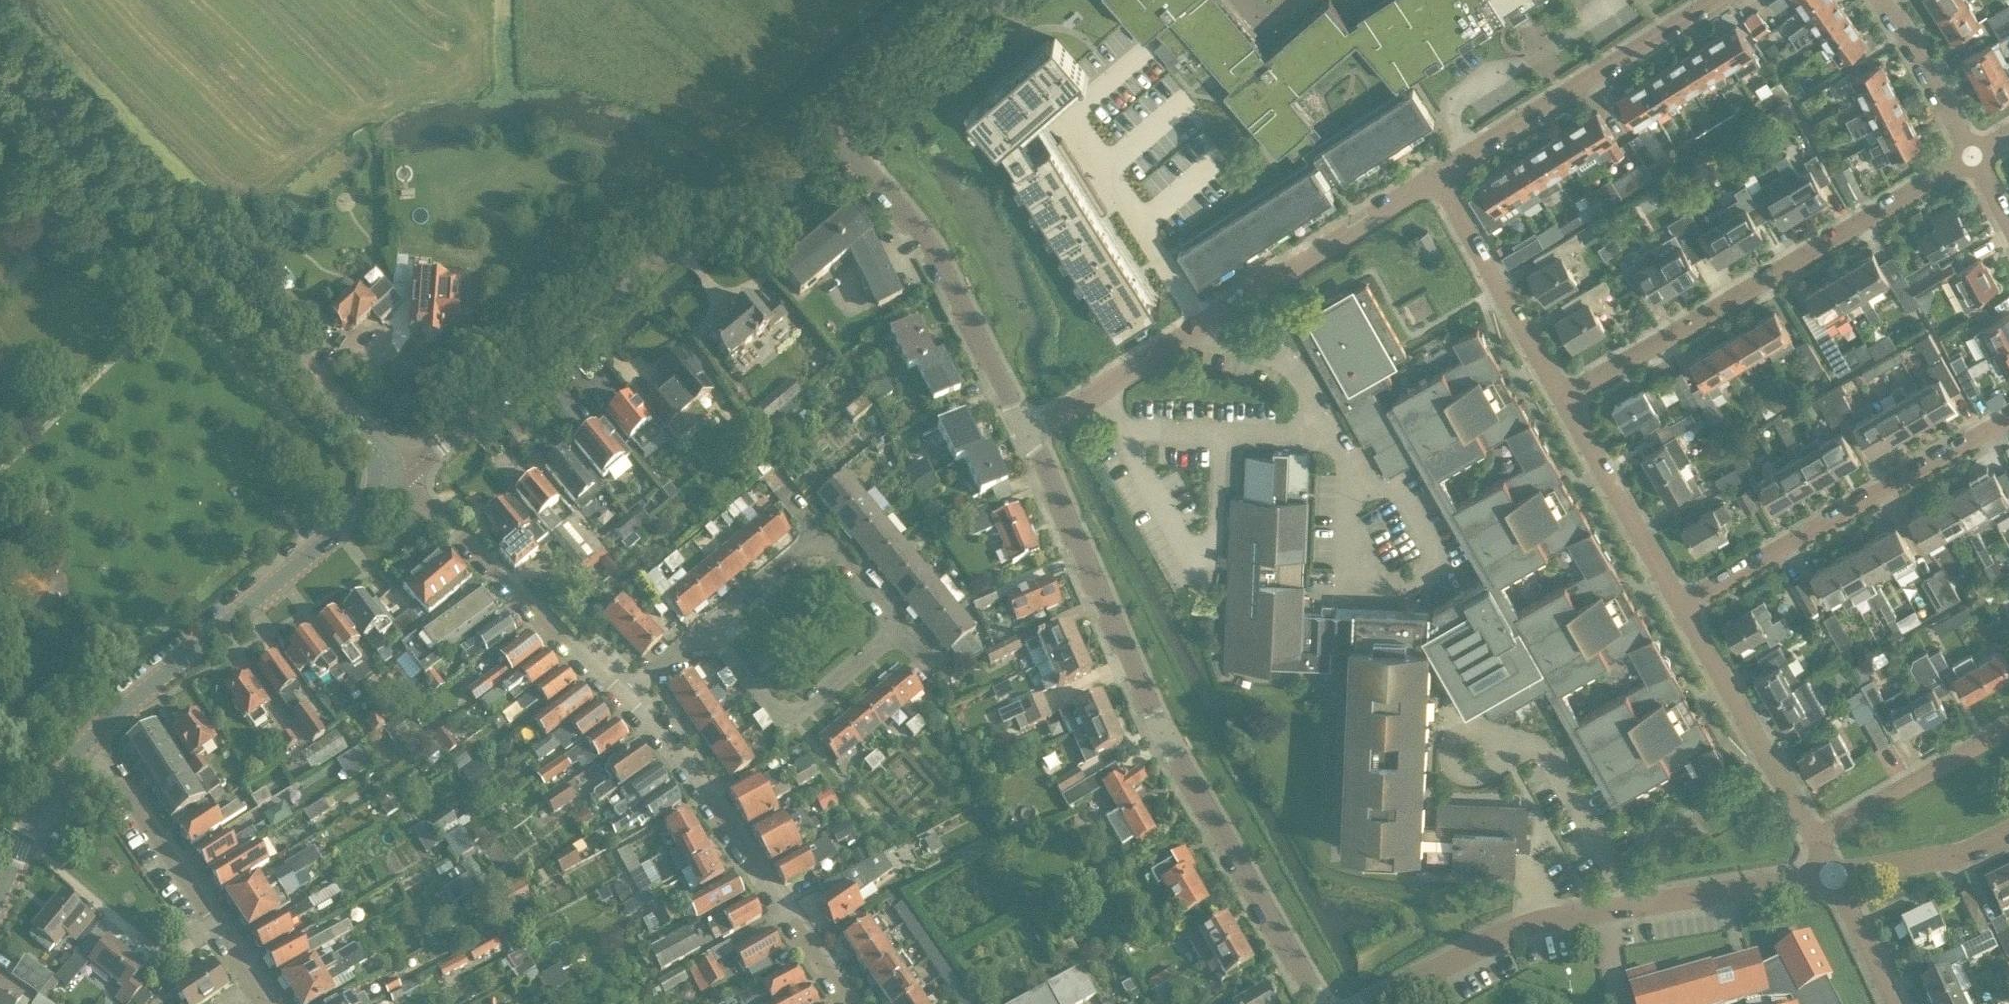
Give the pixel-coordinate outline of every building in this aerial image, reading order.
[(1164,40),(1178,54),(1203,77),(1216,66),(1226,78),(1227,78),(1232,84),(1225,90),(1279,152),(1286,146),(1294,157),(1316,138),(1310,131),(1307,128),(1306,126),(1312,122),(1313,123),(1315,121),(1292,94),(1359,39),(1399,87),(1401,85),(1400,84),(1406,79),(1408,82),(1429,68),(1430,71),(1444,61),(1443,59),(1462,46),(1464,49),(1492,30),(1490,28),(1511,15),(1512,17),(1524,9),(1523,7),(1533,0),(1380,0),(1378,2),(1380,4),(1359,17),(1361,20),(1352,27),(1331,2),(1312,17),(1310,15),(1285,37),(1286,39),(1267,55),(1262,49),(1263,48),(1254,37),(1257,36),(1227,0),(1118,0),(1146,33),(1154,26),(1159,32),(1164,40)] [(1769,1),(1775,10),(1790,0),(1771,0),(1769,1)] [(1803,7),(1811,18),(1788,34),(1793,40),(1841,7),(1836,0),(1813,0),(1803,7)] [(1963,0),(1930,0),(1939,15),(1963,0)] [(1939,15),(1953,36),(1978,20),(1965,0),(1963,0),(1939,15)] [(1993,28),(2008,18),(2008,2),(2008,3),(1986,17),(1993,28)] [(1841,7),(1793,40),(1798,47),(1820,31),(1829,43),(1854,25),(1841,7)] [(1758,9),(1744,19),(1757,38),(1772,28),(1758,9)] [(2001,40),(2008,35),(2008,18),(1993,28),(2001,40)] [(1736,25),(1716,37),(1734,65),(1733,65),(1740,75),(1761,62),(1753,51),(1736,25)] [(1854,25),(1829,43),(1835,52),(1827,58),(1828,60),(1820,65),(1830,78),(1837,73),(1832,67),(1867,43),(1854,25)] [(1716,37),(1696,49),(1719,85),(1728,80),(1723,72),(1733,65),(1734,65),(1716,37)] [(1056,38),(970,111),(1000,146),(1005,142),(1019,164),(1013,168),(1119,334),(1158,309),(1099,215),(1108,209),(1062,137),(1037,153),(1021,128),(1086,73),(1056,38)] [(1977,81),(2004,66),(1991,44),(1965,58),(1977,81)] [(1719,85),(1696,49),(1677,62),(1694,89),(1706,82),(1712,90),(1719,85)] [(1694,89),(1677,62),(1657,74),(1679,110),(1687,105),(1682,97),(1694,89)] [(1863,97),(1891,83),(1881,63),(1854,76),(1851,70),(1828,83),(1835,96),(1857,85),(1863,97)] [(2004,66),(1977,81),(1990,103),(2008,93),(2008,76),(2004,66)] [(1679,110),(1657,74),(1638,86),(1655,113),(1668,106),(1673,114),(1679,110)] [(1772,90),(1755,100),(1761,110),(1788,93),(1779,80),(1770,86),(1772,90)] [(1891,83),(1863,97),(1867,107),(1846,118),(1851,128),(1901,103),(1891,83)] [(1655,113),(1638,86),(1618,98),(1635,126),(1655,113)] [(1320,160),(1178,251),(1198,283),(1333,197),(1325,183),(1340,173),(1343,179),(1434,121),(1413,89),(1315,152),(1320,160)] [(1755,100),(1736,112),(1735,112),(1742,123),(1761,111),(1761,110),(1755,100)] [(1911,124),(1901,103),(1851,128),(1855,136),(1876,125),(1883,138),(1911,124)] [(1578,122),(1600,159),(1610,152),(1614,159),(1629,150),(1626,145),(1622,148),(1621,146),(1626,143),(1621,134),(1616,137),(1615,136),(1613,137),(1597,110),(1578,122)] [(1735,112),(1736,112),(1734,110),(1714,122),(1722,135),(1742,123),(1735,112)] [(1600,159),(1578,122),(1558,135),(1575,163),(1576,162),(1581,170),(1600,159)] [(1722,135),(1714,122),(1694,134),(1702,147),(1722,135)] [(1911,124),(1883,138),(1869,146),(1873,153),(1870,155),(1875,166),(1892,157),(1893,157),(1921,143),(1911,124)] [(1702,147),(1694,134),(1675,146),(1678,151),(1683,159),(1702,147)] [(1575,163),(1558,135),(1538,147),(1556,175),(1575,163)] [(1556,175),(1538,147),(1518,160),(1535,188),(1542,198),(1562,184),(1556,175)] [(1678,151),(1647,169),(1653,178),(1683,159),(1678,151)] [(1787,152),(1775,160),(1782,171),(1788,181),(1806,210),(1828,197),(1821,185),(1831,180),(1816,154),(1805,161),(1809,168),(1800,174),(1787,152)] [(1848,154),(1829,164),(1848,200),(1864,191),(1849,164),(1852,162),(1848,154)] [(1518,160),(1498,172),(1515,200),(1535,188),(1518,160)] [(1653,178),(1647,169),(1627,182),(1622,176),(1613,181),(1618,189),(1618,188),(1623,196),(1653,178)] [(1762,186),(1751,192),(1767,218),(1777,212),(1784,223),(1806,210),(1788,181),(1782,171),(1761,184),(1762,186)] [(1515,200),(1498,172),(1479,184),(1482,189),(1469,198),(1490,231),(1505,221),(1498,211),(1515,200)] [(1618,189),(1613,181),(1611,178),(1599,186),(1604,193),(1596,198),(1603,209),(1623,196),(1618,188),(1618,189)] [(1724,219),(1742,248),(1764,235),(1757,224),(1767,218),(1751,192),(1740,199),(1745,207),(1724,219)] [(1584,221),(1603,209),(1596,198),(1577,210),(1579,212),(1578,212),(1584,221)] [(1935,256),(1936,255),(1970,237),(1954,205),(1932,216),(1938,227),(1924,234),(1935,255),(1935,256)] [(1690,209),(1678,216),(1702,256),(1713,250),(1720,262),(1742,248),(1724,219),(1717,208),(1708,214),(1715,225),(1703,232),(1690,209)] [(848,255),(871,235),(872,234),(851,209),(780,271),(801,296),(832,269),(835,273),(844,266),(840,262),(848,255)] [(1584,221),(1578,212),(1559,224),(1560,225),(1559,226),(1563,233),(1584,221)] [(1674,233),(1653,246),(1677,286),(1699,273),(1692,262),(1702,256),(1678,216),(1667,222),(1674,233)] [(1563,233),(1559,226),(1560,225),(1559,224),(1557,220),(1537,232),(1538,234),(1540,237),(1545,244),(1545,245),(1563,233)] [(1428,231),(1416,237),(1428,256),(1439,249),(1428,231)] [(1541,267),(1530,274),(1546,301),(1576,283),(1567,267),(1577,262),(1571,251),(1582,245),(1575,233),(1535,257),(1541,267)] [(1545,244),(1540,237),(1538,234),(1515,248),(1521,258),(1545,244)] [(871,235),(848,255),(863,285),(861,285),(863,293),(867,292),(877,311),(901,298),(871,235)] [(1634,262),(1623,268),(1638,294),(1649,288),(1655,299),(1677,286),(1653,246),(1642,252),(1649,264),(1639,270),(1634,262)] [(1872,253),(1850,266),(1866,293),(1867,292),(1880,285),(1882,288),(1890,284),(1878,263),(1872,253)] [(1925,262),(1905,274),(1904,274),(1911,285),(1940,268),(1942,266),(1936,255),(1935,256),(1935,255),(1925,261),(1925,262)] [(1980,259),(1947,276),(1966,310),(1979,303),(1976,298),(1998,286),(1991,272),(1988,274),(1980,259)] [(1866,293),(1850,266),(1828,279),(1851,316),(1864,309),(1872,322),(1881,317),(1867,292),(1866,293)] [(1940,268),(1911,285),(1918,299),(1920,302),(1921,302),(1923,306),(1930,288),(1946,279),(1940,268)] [(395,269),(393,291),(404,303),(406,270),(395,269)] [(1920,302),(1918,299),(1911,285),(1905,275),(1892,282),(1907,309),(1920,302)] [(414,276),(410,330),(422,330),(422,337),(424,337),(424,341),(438,342),(438,338),(440,338),(441,332),(445,332),(445,325),(464,326),(466,303),(447,302),(448,279),(414,276)] [(1806,292),(1816,309),(1828,325),(1836,321),(1837,324),(1851,316),(1828,279),(1806,292)] [(1568,313),(1558,319),(1574,347),(1604,330),(1594,313),(1605,307),(1598,296),(1609,290),(1603,280),(1562,304),(1568,313)] [(356,288),(329,313),(332,316),(329,319),(335,326),(338,323),(341,327),(350,320),(356,326),(371,313),(381,324),(404,303),(393,292),(383,281),(365,298),(356,288)] [(1303,613),(1308,499),(1287,498),(1289,450),(1273,450),(1273,454),(1246,453),(1244,496),(1233,496),(1226,664),(1331,668),(1332,649),(1352,650),(1344,849),(1365,850),(1365,856),(1399,857),(1399,851),(1421,852),(1421,837),(1455,838),(1453,871),(1515,874),(1516,837),(1526,838),(1528,806),(1438,802),(1438,826),(1421,826),(1428,646),(1466,716),(1488,703),(1494,713),(1548,682),(1605,783),(1604,784),(1612,797),(1613,796),(1613,795),(1618,792),(1621,796),(1692,755),(1701,770),(1700,771),(1701,772),(1724,759),(1721,754),(1723,753),(1715,744),(1714,742),(1703,724),(1699,726),(1695,719),(1697,718),(1684,693),(1681,695),(1677,688),(1681,685),(1671,667),(1670,664),(1670,661),(1669,658),(1667,656),(1664,655),(1659,647),(1660,647),(1660,644),(1659,641),(1657,638),(1654,637),(1652,635),(1642,617),(1638,619),(1634,612),(1636,610),(1622,586),(1620,587),(1616,580),(1620,578),(1610,560),(1609,557),(1611,556),(1605,546),(1603,547),(1598,539),(1601,538),(1595,529),(1593,530),(1591,527),(1581,509),(1577,512),(1572,505),(1575,503),(1561,479),(1559,480),(1555,473),(1559,471),(1549,452),(1547,450),(1549,447),(1545,441),(1542,440),(1537,432),(1539,430),(1535,423),(1532,423),(1530,420),(1520,402),(1515,404),(1511,397),(1514,396),(1500,371),(1497,373),(1493,366),(1498,363),(1488,345),(1486,342),(1483,332),(1481,333),(1478,328),(1454,341),(1455,343),(1456,342),(1465,357),(1393,398),(1396,402),(1390,405),(1389,404),(1388,404),(1396,418),(1397,418),(1400,423),(1394,426),(1374,390),(1392,379),(1385,366),(1391,363),(1407,354),(1367,283),(1351,292),(1345,296),(1342,290),(1315,306),(1318,311),(1296,324),(1364,443),(1372,439),(1377,448),(1374,450),(1388,475),(1419,457),(1488,577),(1434,608),(1436,611),(1431,614),(1431,610),(1429,610),(1429,611),(1355,608),(1355,607),(1354,607),(1353,615),(1333,614),(1333,612),(1335,610),(1335,606),(1322,605),(1322,610),(1323,612),(1323,614),(1303,613)] [(733,315),(708,336),(729,360),(766,329),(768,331),(785,317),(776,306),(764,316),(748,297),(745,299),(740,298),(734,303),(734,308),(731,311),(733,315)] [(1753,324),(1767,349),(1768,348),(1774,357),(1795,344),(1787,331),(1786,331),(1775,312),(1753,324)] [(2008,343),(2008,313),(1984,327),(1974,332),(1986,355),(1997,349),(1997,350),(2008,343)] [(933,358),(916,324),(891,336),(909,372),(916,368),(916,367),(934,359),(933,358)] [(1753,324),(1732,337),(1752,370),(1754,369),(1748,360),(1767,349),(1753,324)] [(1830,329),(1817,336),(1839,374),(1852,367),(1830,329)] [(1917,388),(1933,416),(1955,404),(1950,394),(1960,388),(1929,332),(1914,341),(1919,349),(1922,347),(1931,363),(1927,365),(1935,378),(1917,388)] [(1880,339),(1887,351),(1895,347),(1898,346),(1892,336),(1891,333),(1880,339)] [(1732,337),(1712,349),(1726,373),(1737,367),(1743,375),(1752,370),(1732,337)] [(1807,338),(1796,344),(1813,373),(1824,367),(1807,338)] [(1997,350),(2008,372),(2008,343),(1997,350)] [(1957,373),(1969,366),(1962,352),(1961,353),(1959,348),(1949,354),(1951,358),(1950,359),(1957,373)] [(1726,373),(1712,349),(1691,361),(1704,383),(1693,389),(1692,389),(1700,403),(1721,437),(1730,430),(1727,425),(1729,423),(1713,397),(1724,390),(1717,378),(1726,373)] [(1898,350),(1876,363),(1880,371),(1902,358),(1898,350)] [(668,384),(644,403),(645,404),(646,404),(652,412),(678,443),(708,419),(696,402),(710,391),(709,390),(700,378),(703,375),(693,363),(690,366),(680,354),(676,357),(674,356),(671,357),(667,358),(664,361),(662,364),(661,367),(662,369),(658,373),(659,373),(668,384)] [(940,354),(933,358),(934,359),(916,367),(916,368),(935,403),(959,391),(940,354)] [(1880,371),(1876,363),(1862,370),(1866,378),(1880,371)] [(1981,388),(1969,366),(1957,373),(1969,395),(1981,388)] [(1692,389),(1693,389),(1682,370),(1668,378),(1673,387),(1679,397),(1688,410),(1700,403),(1692,389)] [(869,393),(888,383),(881,372),(862,382),(869,393)] [(1827,391),(1842,418),(1855,411),(1843,392),(1847,390),(1842,382),(1827,391)] [(792,401),(800,394),(791,383),(778,394),(787,405),(790,403),(792,401)] [(894,395),(888,383),(869,393),(875,405),(894,395)] [(1644,388),(1614,406),(1627,427),(1638,421),(1645,431),(1662,421),(1656,411),(1656,410),(1667,404),(1661,393),(1656,384),(1645,390),(1644,388)] [(1933,416),(1917,388),(1907,394),(1901,384),(1891,390),(1896,399),(1913,428),(1933,416)] [(1781,391),(1769,398),(1776,410),(1788,403),(1781,391)] [(1842,418),(1827,391),(1813,399),(1818,407),(1821,405),(1832,424),(1842,418)] [(619,404),(609,413),(642,454),(664,437),(655,426),(653,428),(650,425),(651,424),(628,397),(626,398),(623,397),(618,401),(619,404)] [(863,397),(844,413),(853,424),(872,408),(863,397)] [(1776,410),(1769,398),(1760,404),(1767,415),(1776,410)] [(1896,399),(1875,411),(1891,440),(1913,428),(1896,399)] [(797,411),(790,403),(787,405),(769,420),(759,428),(765,435),(771,430),(777,437),(796,421),(792,415),(797,411)] [(747,419),(756,430),(759,428),(769,420),(760,409),(747,419)] [(1691,411),(1670,422),(1677,434),(1697,422),(1691,411)] [(1891,440),(1875,411),(1854,423),(1871,452),(1891,440)] [(1781,412),(1773,417),(1781,431),(1789,427),(1781,412)] [(981,450),(964,416),(938,429),(956,464),(963,461),(962,460),(981,452),(981,450)] [(583,436),(574,443),(603,478),(625,460),(631,455),(603,421),(596,426),(596,425),(595,426),(588,424),(581,430),(583,436)] [(1789,427),(1781,431),(1789,446),(1793,445),(1799,455),(1815,484),(1836,472),(1820,443),(1821,443),(1816,435),(1804,442),(1802,439),(1797,441),(1789,427)] [(1821,443),(1820,443),(1836,472),(1857,460),(1841,431),(1821,443)] [(1665,443),(1644,456),(1657,479),(1680,465),(1679,464),(1691,458),(1677,434),(1664,441),(1665,443)] [(1737,439),(1726,446),(1737,465),(1736,465),(1743,478),(1744,478),(1743,475),(1754,469),(1737,439)] [(988,447),(981,450),(981,452),(962,460),(963,461),(981,495),(1006,483),(988,447)] [(565,451),(545,468),(581,512),(606,491),(590,473),(586,476),(565,451)] [(1799,455),(1778,467),(1795,496),(1815,484),(1799,455)] [(1765,474),(1757,479),(1773,508),(1795,496),(1778,467),(1774,461),(1771,460),(1763,464),(1762,468),(1765,474)] [(915,486),(933,477),(927,464),(909,474),(915,486)] [(1680,465),(1657,479),(1670,501),(1688,490),(1692,497),(1703,490),(1694,474),(1688,478),(1680,465)] [(1743,478),(1736,465),(1715,477),(1722,490),(1730,485),(1731,486),(1743,478)] [(1974,482),(1990,510),(2008,499),(2008,495),(1999,477),(1994,470),(1974,482)] [(2008,472),(2006,473),(1999,477),(2008,495),(2008,473),(2008,472)] [(836,519),(865,495),(846,473),(817,496),(836,519)] [(552,534),(562,526),(548,509),(557,502),(535,476),(534,477),(531,474),(523,481),(526,485),(517,492),(552,534)] [(933,477),(915,486),(921,497),(939,488),(933,477)] [(1743,478),(1731,486),(1747,513),(1760,506),(1744,478),(1743,478)] [(1973,530),(1973,531),(1994,519),(1989,510),(1990,510),(1974,482),(1952,494),(1972,531),(1973,530)] [(661,491),(670,502),(678,495),(669,484),(661,491)] [(1972,531),(1952,494),(1932,506),(1948,534),(1961,527),(1965,535),(1972,531)] [(883,517),(865,495),(836,519),(855,541),(883,517)] [(505,502),(501,505),(498,500),(486,510),(490,515),(487,517),(509,544),(520,535),(533,549),(540,543),(546,539),(533,525),(528,529),(505,502)] [(732,506),(741,517),(748,511),(739,500),(732,506)] [(1711,511),(1684,526),(1698,549),(1728,532),(1721,521),(1732,514),(1724,500),(1710,509),(1711,511)] [(741,517),(732,506),(726,512),(735,522),(741,517)] [(987,506),(962,518),(972,539),(997,528),(1013,564),(1038,553),(1017,506),(992,517),(987,506)] [(1948,534),(1932,506),(1910,518),(1926,546),(1948,534)] [(750,527),(768,549),(789,531),(771,509),(750,527)] [(604,550),(575,515),(549,536),(578,571),(588,563),(604,550)] [(902,540),(883,517),(855,541),(873,563),(902,540)] [(628,518),(613,530),(622,542),(638,531),(628,518)] [(1897,526),(1876,538),(1892,565),(1912,554),(1897,526)] [(750,527),(729,544),(747,566),(768,549),(750,527)] [(1973,532),(1970,534),(1978,549),(1986,544),(1978,529),(1974,532),(1973,532)] [(520,535),(509,544),(500,552),(515,570),(543,547),(540,543),(533,549),(520,535)] [(1892,565),(1876,538),(1854,550),(1870,577),(1871,577),(1892,565)] [(902,540),(873,563),(891,585),(920,562),(902,540)] [(747,566),(729,544),(708,562),(727,584),(747,566)] [(1994,559),(1986,544),(1978,549),(1987,564),(1994,559)] [(1854,550),(1834,561),(1856,600),(1867,594),(1875,608),(1881,605),(1889,600),(1880,585),(1877,587),(1871,577),(1870,577),(1854,550)] [(447,551),(403,587),(418,604),(408,613),(418,626),(429,617),(451,599),(459,592),(465,600),(479,590),(447,551)] [(677,553),(670,559),(678,568),(685,563),(677,553)] [(678,568),(670,559),(663,564),(671,574),(678,568)] [(1856,600),(1834,561),(1812,574),(1827,602),(1840,595),(1849,612),(1859,607),(1856,600)] [(727,584),(708,562),(688,579),(706,601),(727,584)] [(920,562),(891,585),(910,607),(938,584),(920,562)] [(1932,573),(1950,604),(1961,597),(1943,567),(1932,573)] [(655,570),(645,579),(663,600),(666,597),(674,591),(669,585),(655,570)] [(1950,604),(1932,573),(1921,580),(1939,610),(1950,604)] [(674,591),(666,597),(678,611),(685,619),(706,601),(688,579),(683,574),(669,585),(674,591)] [(1048,577),(1005,596),(1016,621),(1045,608),(1046,610),(1058,604),(1057,602),(1059,601),(1048,577)] [(1801,578),(1792,583),(1811,618),(1821,613),(1801,578)] [(938,584),(910,607),(928,630),(956,606),(938,584)] [(992,589),(970,599),(976,614),(999,604),(992,589)] [(405,644),(401,647),(425,676),(433,670),(445,662),(440,654),(498,613),(479,590),(465,600),(434,623),(422,632),(405,644)] [(346,607),(343,609),(364,638),(374,631),(378,637),(389,628),(363,595),(354,601),(352,598),(344,604),(346,607)] [(623,636),(643,616),(624,597),(604,617),(623,636)] [(1751,608),(1726,622),(1738,644),(1750,638),(1752,641),(1766,633),(1771,643),(1793,631),(1784,614),(1773,620),(1769,615),(1772,613),(1764,599),(1750,606),(1751,608)] [(1897,615),(1889,600),(1881,605),(1889,619),(1895,616),(1895,615),(1897,615)] [(659,603),(653,608),(661,618),(667,612),(659,603)] [(1949,610),(1947,611),(1955,625),(1973,615),(1967,604),(1951,613),(1949,610)] [(956,606),(928,630),(947,652),(975,629),(956,606)] [(1898,617),(1905,627),(1922,616),(1916,606),(1898,617)] [(326,618),(319,622),(349,662),(356,671),(364,664),(351,647),(359,641),(336,610),(334,612),(332,610),(324,616),(326,618)] [(1835,610),(1823,617),(1840,647),(1852,641),(1835,610)] [(1955,625),(1947,611),(1932,619),(1940,633),(1955,625)] [(405,644),(422,632),(408,613),(391,625),(405,644)] [(663,636),(643,616),(623,636),(643,656),(663,636)] [(479,645),(462,657),(469,667),(514,633),(502,617),(474,639),(479,645)] [(1996,618),(1985,624),(1997,645),(2008,639),(1996,618)] [(1052,662),(1080,649),(1069,625),(1025,646),(1036,669),(1046,664),(1052,662)] [(1902,626),(1889,634),(1895,643),(1907,635),(1902,626)] [(291,643),(291,644),(294,648),(309,667),(318,679),(327,672),(336,684),(346,677),(308,630),(300,637),(297,636),(291,639),(291,643)] [(486,679),(467,693),(475,703),(490,691),(542,652),(526,635),(499,656),(505,664),(486,679)] [(984,656),(980,658),(984,667),(989,664),(990,666),(1022,650),(1015,638),(983,654),(984,656)] [(1803,681),(1782,645),(1761,658),(1769,671),(1757,678),(1770,700),(1803,681)] [(309,667),(294,648),(285,656),(299,674),(309,667)] [(1080,649),(1052,662),(1046,664),(1052,678),(1042,683),(1046,693),(1091,673),(1080,649)] [(1907,688),(1906,689),(1925,722),(1946,709),(1938,695),(1949,689),(1941,676),(1929,654),(1930,654),(1926,649),(1913,657),(1910,666),(1919,682),(1907,688)] [(1930,654),(1929,654),(1941,676),(1953,670),(1940,649),(1930,654)] [(1977,662),(1990,685),(2008,674),(2008,666),(1999,649),(1977,662)] [(1977,662),(1972,652),(1952,663),(1958,673),(1955,675),(1968,697),(1990,685),(1977,662)] [(491,694),(480,702),(488,712),(498,704),(509,696),(514,703),(533,689),(559,669),(544,654),(491,694)] [(264,663),(258,667),(292,715),(302,708),(293,696),(288,690),(296,684),(296,683),(275,655),(272,657),(270,655),(262,661),(264,663)] [(364,664),(356,671),(349,662),(341,668),(356,688),(373,676),(364,664)] [(433,670),(425,676),(436,691),(445,685),(433,670)] [(721,685),(732,677),(727,670),(716,678),(721,685)] [(903,670),(882,687),(900,709),(921,691),(903,670)] [(685,710),(707,694),(692,671),(669,687),(685,710)] [(502,716),(492,724),(498,731),(508,724),(510,726),(526,713),(525,712),(543,699),(548,705),(574,685),(562,672),(518,704),(501,716),(502,716)] [(230,687),(228,689),(238,704),(235,706),(246,721),(250,718),(255,725),(266,718),(261,710),(269,704),(247,674),(239,681),(235,680),(231,683),(230,687)] [(732,677),(721,685),(726,691),(736,683),(732,677)] [(1873,677),(1862,684),(1880,716),(1887,728),(1897,722),(1904,734),(1925,722),(1906,689),(1907,688),(1906,686),(1885,699),(1873,677)] [(1803,681),(1770,700),(1783,722),(1791,718),(1798,729),(1820,716),(1819,714),(1825,710),(1813,689),(1814,689),(1808,678),(1803,681)] [(578,687),(533,721),(546,737),(592,702),(578,687)] [(900,709),(882,687),(862,705),(880,726),(900,709)] [(723,716),(707,694),(685,710),(700,732),(723,716)] [(1015,721),(1047,706),(1042,694),(997,714),(1003,726),(1015,720),(1015,721)] [(1110,719),(1100,696),(1059,713),(1069,737),(1073,736),(1110,719)] [(1869,698),(1852,708),(1859,722),(1864,719),(1880,747),(1890,741),(1874,712),(1876,711),(1869,698)] [(327,733),(326,732),(306,705),(302,708),(292,715),(300,726),(305,732),(313,743),(327,733)] [(880,726),(862,705),(841,722),(860,743),(880,726)] [(596,706),(530,752),(539,764),(559,749),(557,747),(559,746),(565,754),(583,741),(610,719),(596,706)] [(1047,706),(1015,721),(1020,732),(1052,717),(1047,706)] [(182,722),(173,728),(176,732),(196,760),(190,764),(199,776),(208,769),(209,768),(201,756),(205,754),(202,749),(215,740),(209,732),(195,712),(191,715),(188,714),(182,718),(182,722)] [(757,726),(768,718),(763,712),(752,719),(757,726)] [(925,712),(912,723),(920,732),(933,721),(925,712)] [(738,739),(723,716),(700,732),(716,754),(738,739)] [(768,718),(757,726),(762,733),(773,725),(768,718)] [(1121,743),(1110,719),(1073,736),(1086,766),(1098,760),(1095,754),(1121,743)] [(400,720),(384,733),(399,750),(405,745),(400,739),(409,731),(400,720)] [(860,743),(841,722),(820,740),(839,761),(860,743)] [(208,795),(196,777),(193,780),(156,723),(123,745),(172,819),(205,797),(208,795)] [(920,732),(912,723),(906,728),(913,737),(920,732)] [(601,732),(564,759),(571,768),(577,763),(583,771),(599,759),(628,738),(622,732),(613,724),(601,732)] [(1831,739),(1802,755),(1815,780),(1845,763),(1846,766),(1855,761),(1847,747),(1839,732),(1830,737),(1831,739)] [(290,733),(279,741),(287,751),(297,744),(290,733)] [(308,747),(315,765),(340,755),(333,737),(308,747)] [(738,739),(716,754),(732,778),(754,762),(738,739)] [(793,779),(815,768),(803,747),(783,759),(793,775),(785,780),(787,784),(794,780),(793,779)] [(594,792),(593,797),(598,804),(651,768),(648,764),(650,763),(644,754),(642,755),(637,748),(603,771),(611,782),(608,784),(606,784),(594,792)] [(871,757),(879,767),(885,762),(877,752),(871,757)] [(879,767),(871,757),(864,763),(872,772),(879,767)] [(563,759),(537,777),(544,787),(570,769),(563,759)] [(618,819),(640,805),(639,804),(668,784),(657,768),(619,794),(625,803),(613,811),(618,819)] [(820,776),(815,768),(793,779),(794,780),(799,789),(820,776)] [(208,769),(199,776),(196,777),(208,795),(220,787),(208,769)] [(1077,769),(1054,784),(1061,796),(1085,782),(1077,769)] [(1129,771),(1104,785),(1119,812),(1105,820),(1121,847),(1135,839),(1136,841),(1138,840),(1141,845),(1154,837),(1151,832),(1153,831),(1130,791),(1144,782),(1138,772),(1132,775),(1129,771)] [(738,809),(786,783),(780,774),(761,785),(757,777),(729,793),(738,809)] [(1097,776),(1060,797),(1068,810),(1104,788),(1097,776)] [(786,783),(738,809),(748,827),(777,811),(773,803),(791,792),(786,783)] [(566,785),(543,800),(554,816),(576,800),(566,785)] [(640,805),(618,819),(610,825),(617,836),(638,822),(641,827),(651,821),(652,822),(680,803),(670,788),(642,807),(640,805)] [(265,790),(251,799),(258,810),(272,801),(265,790)] [(830,790),(814,798),(823,814),(838,805),(830,790)] [(392,792),(377,801),(387,817),(402,808),(392,792)] [(323,801),(303,813),(310,824),(330,811),(323,801)] [(274,826),(293,814),(285,802),(266,814),(274,826)] [(211,809),(180,828),(181,829),(181,830),(182,831),(182,834),(184,838),(187,839),(188,840),(191,845),(247,809),(246,809),(244,806),(241,808),(237,803),(216,816),(211,809)] [(428,824),(437,837),(457,823),(448,810),(428,824)] [(761,847),(809,822),(803,812),(785,823),(780,814),(751,830),(761,847)] [(677,848),(700,835),(689,814),(665,826),(677,848)] [(809,822),(761,847),(771,864),(800,847),(796,840),(813,830),(819,827),(815,819),(809,822)] [(423,823),(413,829),(417,837),(429,830),(423,823)] [(847,824),(831,833),(837,844),(853,835),(847,824)] [(226,834),(197,852),(208,869),(258,838),(253,829),(231,842),(226,834)] [(440,845),(431,830),(418,838),(427,853),(440,845)] [(459,831),(444,841),(459,865),(475,854),(459,831)] [(700,835),(677,848),(678,849),(668,855),(678,872),(687,867),(689,869),(712,856),(700,835)] [(822,841),(774,867),(784,886),(832,860),(828,851),(822,841)] [(213,876),(209,878),(215,887),(219,885),(222,890),(221,890),(220,891),(221,892),(222,891),(268,862),(257,844),(239,855),(211,873),(213,876)] [(628,875),(640,868),(628,847),(616,854),(628,875)] [(273,877),(279,887),(291,880),(303,872),(322,861),(314,848),(313,849),(285,866),(286,868),(272,876),(273,877)] [(553,861),(550,863),(558,877),(581,864),(573,848),(552,859),(553,861)] [(1152,877),(1159,890),(1165,887),(1181,916),(1206,902),(1188,869),(1193,866),(1183,850),(1171,857),(1175,864),(1152,877)] [(882,855),(819,889),(827,901),(821,905),(835,926),(863,907),(856,897),(893,872),(882,855)] [(724,877),(712,856),(689,869),(700,890),(724,877)] [(640,868),(628,875),(639,895),(651,889),(659,884),(648,864),(640,868)] [(297,890),(299,889),(310,882),(304,873),(303,872),(291,880),(297,890)] [(1987,884),(2004,919),(1991,924),(1997,937),(1995,938),(2007,962),(2008,961),(2008,929),(2007,924),(2008,923),(2008,873),(1987,884)] [(256,875),(226,894),(227,895),(227,901),(230,905),(233,905),(237,912),(279,887),(273,877),(262,884),(256,875)] [(481,892),(487,899),(498,892),(484,876),(475,884),(481,892)] [(463,878),(446,889),(455,904),(473,893),(463,878)] [(695,911),(698,909),(703,918),(743,896),(733,878),(690,901),(695,911)] [(291,880),(279,887),(285,897),(297,890),(291,880)] [(496,897),(489,901),(495,909),(528,892),(523,881),(495,896),(496,897)] [(279,887),(237,912),(240,917),(239,921),(243,927),(247,928),(248,930),(279,911),(290,904),(285,897),(279,887)] [(635,901),(622,908),(632,926),(647,918),(648,919),(653,916),(663,911),(651,889),(639,895),(640,898),(635,901)] [(1981,938),(1990,933),(1970,891),(1960,896),(1981,938)] [(308,901),(313,911),(330,902),(325,892),(308,901)] [(902,892),(886,902),(890,909),(906,899),(902,892)] [(34,929),(29,936),(49,952),(54,946),(55,947),(72,927),(80,933),(91,919),(84,913),(61,893),(32,927),(34,929)] [(307,902),(252,934),(255,939),(254,942),(258,948),(260,948),(262,951),(292,934),(288,926),(309,913),(313,911),(308,901),(307,902)] [(495,909),(489,901),(484,903),(489,913),(495,909)] [(713,921),(707,925),(711,933),(718,930),(722,938),(761,917),(752,901),(713,921)] [(905,927),(914,921),(902,903),(893,910),(905,927)] [(663,911),(648,919),(642,922),(653,942),(663,936),(666,940),(684,930),(671,907),(663,911)] [(1902,923),(1914,949),(1946,934),(1934,908),(1902,923)] [(512,912),(502,918),(505,923),(507,923),(514,934),(522,929),(512,912)] [(499,937),(510,931),(499,915),(489,920),(499,937)] [(857,957),(889,935),(876,916),(844,939),(857,957)] [(1210,958),(1238,942),(1225,919),(1188,941),(1201,963),(1210,957),(1210,958)] [(914,921),(905,927),(915,942),(918,944),(927,939),(914,921)] [(330,931),(335,941),(353,932),(348,922),(330,931)] [(684,930),(666,940),(648,950),(649,951),(641,956),(644,962),(652,958),(661,973),(700,951),(688,928),(684,930)] [(268,958),(267,962),(270,967),(275,969),(277,974),(334,942),(335,941),(330,931),(324,934),(303,946),(299,938),(267,956),(268,958)] [(510,931),(499,937),(468,953),(473,963),(507,945),(512,955),(522,950),(510,931)] [(746,971),(767,959),(781,951),(769,932),(735,952),(740,960),(746,971)] [(1990,933),(1981,938),(1981,939),(1961,948),(1968,963),(1998,949),(1990,933)] [(896,945),(889,935),(857,957),(869,975),(901,953),(896,945)] [(1628,977),(1635,1003),(1840,1003),(1827,981),(1832,978),(1831,977),(1810,937),(1810,936),(1777,952),(1781,960),(1761,969),(1757,957),(1753,958),(1733,964),(1712,970),(1658,985),(1654,970),(1628,977)] [(918,944),(915,942),(908,947),(911,951),(919,946),(929,962),(939,956),(927,939),(918,944)] [(90,962),(124,990),(117,998),(124,1003),(129,1003),(142,988),(132,980),(142,968),(108,940),(90,962)] [(1238,942),(1210,958),(1218,971),(1213,974),(1219,984),(1251,964),(1238,942)] [(692,969),(688,972),(701,994),(725,981),(716,964),(734,954),(728,943),(689,964),(692,969)] [(282,981),(281,982),(284,988),(286,990),(289,988),(289,989),(293,995),(363,953),(362,953),(359,948),(354,946),(340,954),(319,967),(314,959),(283,978),(284,980),(282,981)] [(1942,975),(1958,967),(1968,963),(1961,948),(1935,960),(1942,975)] [(522,950),(512,955),(513,956),(507,960),(511,965),(508,968),(516,981),(534,970),(522,950)] [(544,950),(532,956),(542,975),(550,970),(547,965),(551,963),(544,950)] [(293,995),(295,999),(293,1001),(295,1003),(314,1003),(334,992),(330,985),(351,972),(368,962),(367,960),(363,953),(293,995)] [(913,970),(908,963),(901,953),(869,975),(869,976),(867,980),(871,985),(875,984),(881,993),(905,976),(913,970)] [(75,954),(55,979),(67,990),(88,965),(75,954)] [(464,956),(438,969),(443,979),(469,966),(464,956)] [(951,974),(939,956),(929,962),(942,980),(951,974)] [(25,957),(11,977),(39,996),(53,976),(25,957)] [(774,970),(767,959),(746,971),(753,982),(774,970)] [(174,985),(186,1003),(199,1003),(226,986),(210,962),(174,985)] [(1085,1002),(1096,996),(1080,967),(1069,974),(1085,1002)] [(1922,985),(1931,1003),(1944,1003),(1961,996),(1961,997),(1970,992),(1958,967),(1942,975),(1922,985)] [(681,968),(657,982),(664,994),(688,981),(681,968)] [(1168,983),(1178,977),(1173,968),(1162,974),(1167,983),(1168,983)] [(766,995),(771,1003),(805,986),(794,969),(740,997),(727,1003),(749,1003),(766,995)] [(536,970),(527,976),(531,983),(540,977),(536,970)] [(963,992),(951,974),(942,980),(954,998),(963,992)] [(1069,974),(1058,980),(1071,1003),(1082,1003),(1085,1002),(1069,974)] [(881,993),(878,997),(883,1003),(888,1003),(889,1003),(902,1003),(918,994),(918,993),(925,989),(920,981),(912,986),(905,976),(881,993)] [(1183,986),(1178,977),(1168,983),(1173,992),(1183,986)] [(401,989),(400,986),(395,978),(383,985),(389,995),(401,989)] [(401,989),(389,995),(393,1003),(419,988),(413,978),(400,986),(401,989)] [(1047,986),(1057,1003),(1071,1003),(1058,980),(1047,986)] [(0,983),(0,984),(0,1003),(29,1003),(30,1003),(22,999),(22,998),(0,983)] [(1167,983),(1153,992),(1160,1003),(1180,1003),(1173,992),(1168,983),(1167,983)] [(1044,987),(1034,992),(1040,1003),(1054,1003),(1044,987)] [(1235,1003),(1274,1003),(1264,987),(1235,1003)] [(807,989),(779,1003),(818,1003),(807,989)] [(2008,1003),(2008,991),(1993,998),(1996,1003),(2007,1003),(2008,1003)] [(954,998),(959,1003),(972,1003),(963,992),(954,998)] [(1027,1003),(1040,1003),(1034,992),(1023,998),(1027,1003)] [(331,1003),(368,1003),(363,995),(355,1001),(352,997),(350,993),(338,1000),(331,1003)] [(902,1003),(936,1003),(932,998),(925,1003),(918,994),(902,1003)]
